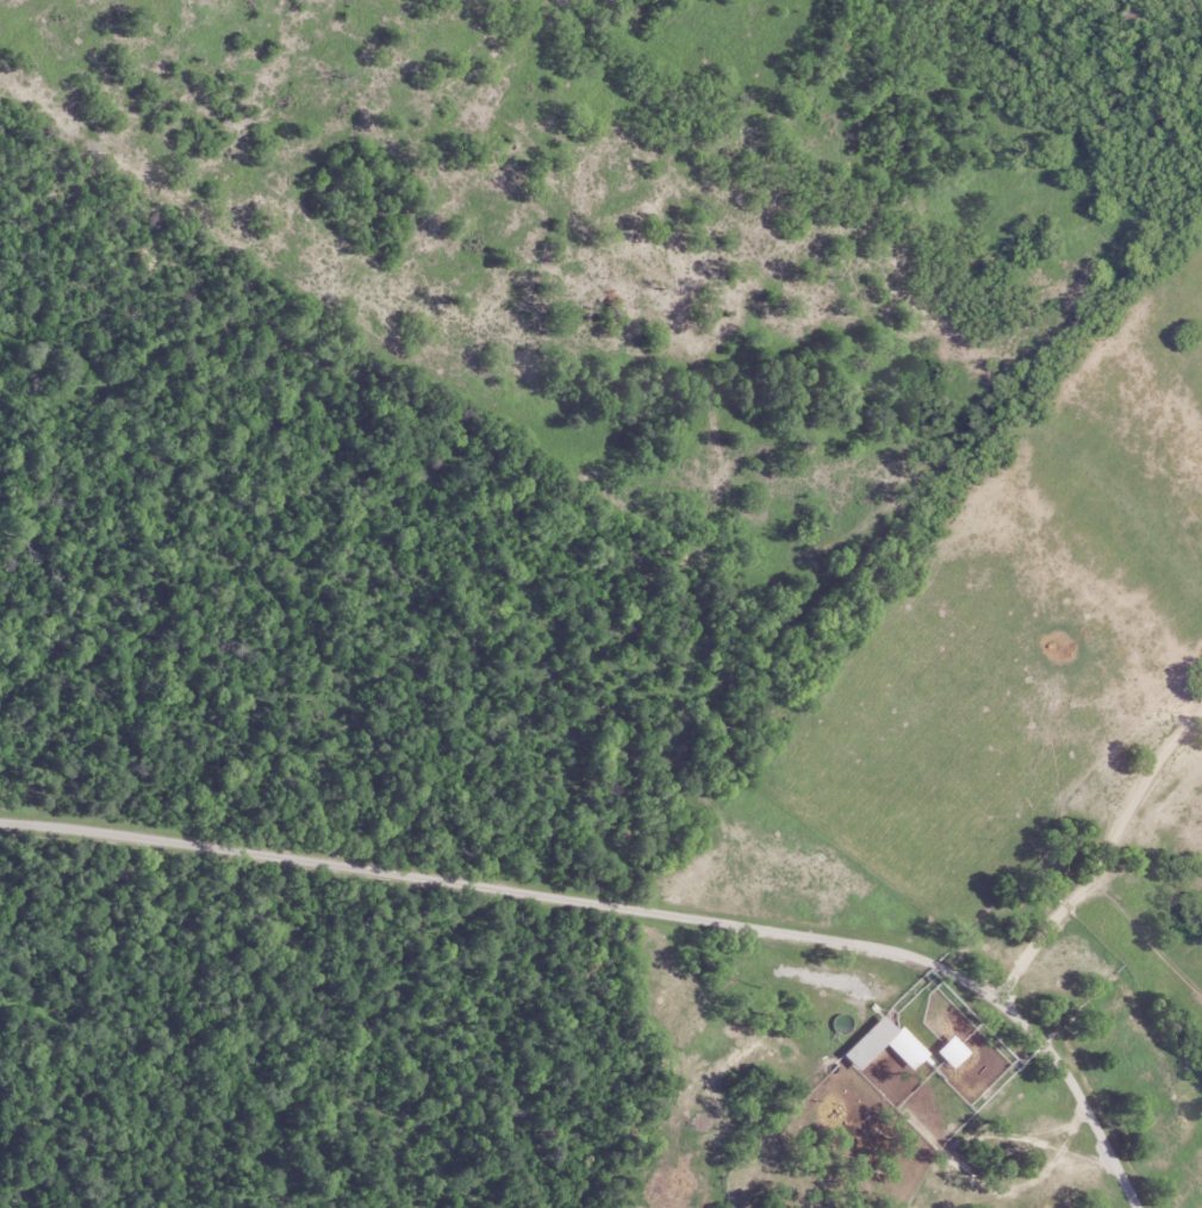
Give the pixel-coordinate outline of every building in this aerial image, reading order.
[(888,1031),(873,1015),(833,1055),(848,1070),(888,1031)]
